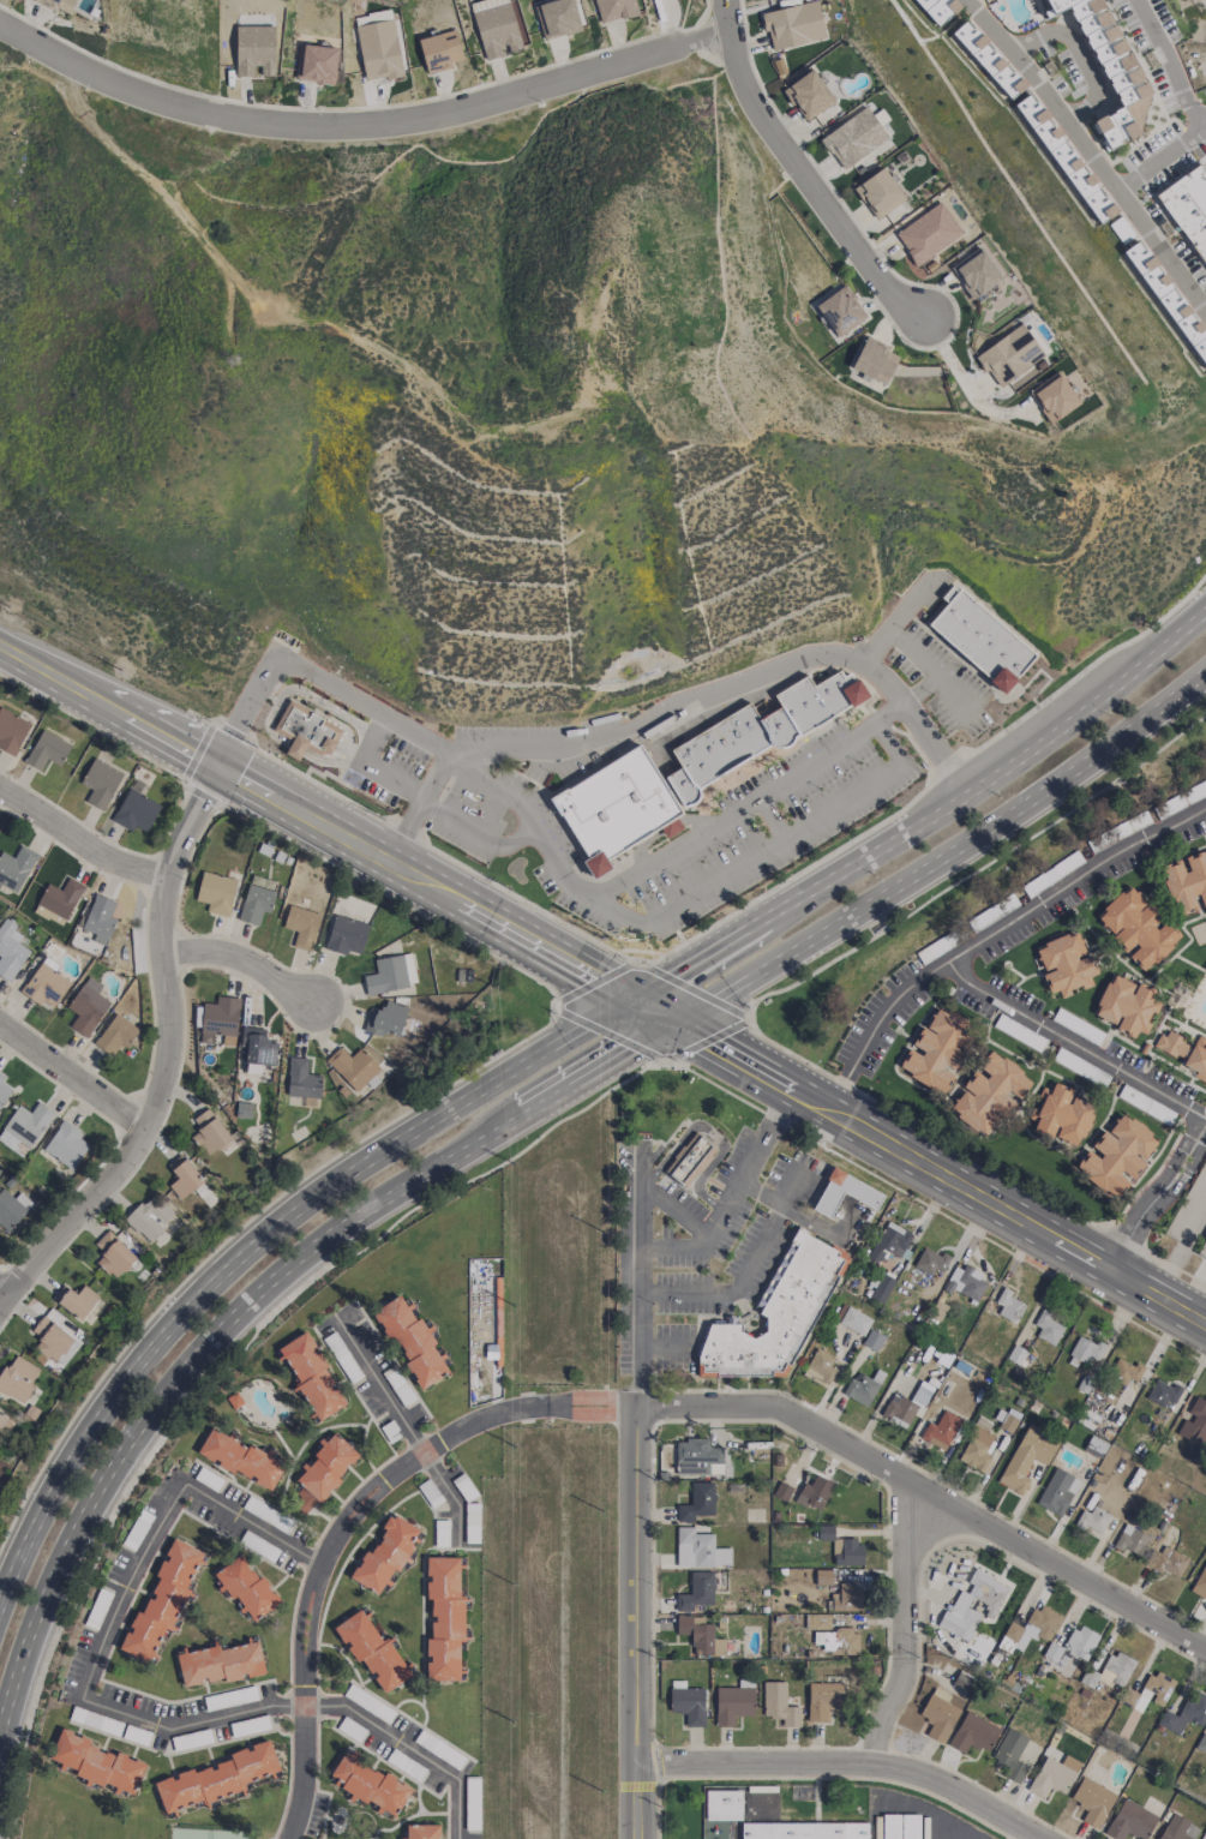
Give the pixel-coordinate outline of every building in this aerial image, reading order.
[(68,16),(76,0),(37,0),(68,16)] [(506,55),(505,52),(525,47),(514,0),(480,0),(471,2),(484,60),(506,55)] [(544,40),(581,30),(573,0),(555,0),(534,6),(544,40)] [(601,24),(642,13),(639,0),(594,0),(601,24)] [(937,26),(913,0),(956,0),(961,6),(953,13),(953,12),(937,26)] [(1049,7),(1045,0),(1100,0),(1103,6),(1099,7),(1102,12),(1105,10),(1110,19),(1108,22),(1110,25),(1114,24),(1120,35),(1116,36),(1118,40),(1121,38),(1127,49),(1124,50),(1126,53),(1129,52),(1135,64),(1133,66),(1134,68),(1136,66),(1142,78),(1140,79),(1141,83),(1145,80),(1150,91),(1139,133),(1128,139),(1126,136),(1117,140),(1118,143),(1109,148),(1093,121),(1104,114),(1105,116),(1115,112),(1114,110),(1121,106),(1117,98),(1118,97),(1115,92),(1114,92),(1109,83),(1110,83),(1108,78),(1106,79),(1100,68),(1102,68),(1099,64),(1098,65),(1092,55),(1094,54),(1091,49),(1091,50),(1085,41),(1086,40),(1084,35),(1082,36),(1078,26),(1079,25),(1075,20),(1074,20),(1069,12),(1070,11),(1068,6),(1046,18),(1043,11),(1049,7)] [(763,12),(770,49),(825,39),(818,1),(763,12)] [(355,26),(365,81),(403,75),(393,19),(355,26)] [(952,32),(965,20),(972,29),(968,32),(970,34),(976,29),(980,34),(982,32),(988,40),(984,43),(991,50),(988,54),(989,55),(995,50),(1001,56),(1000,58),(1006,64),(1004,65),(1010,72),(1007,76),(1008,78),(1014,72),(1019,78),(1020,77),(1026,84),(1010,98),(952,32)] [(236,76),(252,76),(252,66),(261,66),(261,76),(275,76),(274,26),(235,26),(236,76)] [(427,73),(463,63),(454,29),(418,39),(427,73)] [(337,47),(298,45),(297,81),(335,83),(337,47)] [(782,88),(803,121),(834,102),(813,69),(782,88)] [(1015,104),(1028,95),(1033,102),(1030,106),(1031,108),(1038,102),(1043,108),(1050,116),(1046,119),(1052,126),(1048,130),(1055,125),(1062,133),(1060,136),(1063,140),(1062,140),(1068,150),(1064,152),(1067,155),(1073,150),(1076,156),(1075,157),(1081,164),(1080,166),(1085,173),(1080,176),(1081,179),(1090,172),(1097,181),(1094,182),(1098,188),(1097,188),(1103,197),(1099,200),(1100,202),(1106,197),(1111,203),(1112,203),(1117,210),(1108,217),(1106,217),(1099,222),(1015,104)] [(841,170),(888,139),(866,107),(820,138),(841,170)] [(1196,166),(1205,178),(1205,265),(1156,194),(1196,166)] [(854,186),(873,219),(905,201),(886,168),(854,186)] [(963,236),(943,202),(894,231),(914,265),(963,236)] [(1122,244),(1134,236),(1121,216),(1108,224),(1122,244)] [(1205,371),(1205,338),(1142,239),(1126,249),(1204,372),(1205,371)] [(950,266),(971,299),(1001,280),(981,247),(950,266)] [(837,338),(867,317),(845,285),(815,305),(837,338)] [(975,356),(998,388),(1044,355),(1022,323),(975,356)] [(863,338),(852,370),(887,384),(899,352),(863,338)] [(1082,402),(1060,370),(1028,391),(1050,424),(1082,402)] [(927,626),(1005,692),(1036,655),(952,585),(941,598),(946,603),(927,626)] [(869,700),(858,678),(854,681),(848,669),(812,686),(808,676),(773,693),(780,708),(758,719),(752,706),(669,746),(680,768),(665,776),(680,807),(700,798),(694,785),(869,700)] [(343,729),(288,700),(273,731),(291,740),(284,754),(298,761),(306,747),(328,758),(343,729)] [(14,756),(30,723),(0,708),(0,749),(14,756)] [(25,764),(40,771),(46,759),(61,766),(71,744),(40,730),(25,764)] [(585,860),(583,861),(592,879),(613,868),(607,857),(680,817),(642,746),(550,795),(585,860)] [(91,789),(85,803),(104,812),(122,772),(92,758),(80,784),(91,789)] [(134,826),(147,832),(160,804),(127,788),(112,822),(131,831),(134,826)] [(38,854),(21,845),(14,858),(1,851),(0,852),(0,885),(17,893),(38,854)] [(1200,908),(1199,906),(1205,903),(1205,854),(1203,855),(1202,851),(1182,858),(1183,861),(1159,870),(1176,916),(1200,908)] [(237,880),(202,871),(195,900),(208,904),(206,911),(227,917),(237,880)] [(36,905),(66,920),(84,886),(68,877),(61,890),(48,883),(36,905)] [(275,891),(248,884),(238,920),(258,926),(262,911),(269,913),(275,891)] [(1162,921),(1130,885),(1096,916),(1129,952),(1127,954),(1142,972),(1180,938),(1164,919),(1162,921)] [(82,929),(95,934),(92,941),(105,946),(116,919),(110,916),(116,901),(95,893),(82,929)] [(320,912),(288,905),(283,928),(296,931),(292,947),(312,951),(320,912)] [(360,957),(368,924),(333,915),(325,948),(360,957)] [(29,951),(17,943),(24,932),(3,919),(0,923),(0,976),(9,982),(29,951)] [(1091,954),(1086,956),(1078,932),(1036,945),(1045,974),(1042,975),(1048,993),(1058,990),(1060,996),(1093,985),(1090,976),(1097,974),(1091,954)] [(363,975),(366,994),(416,986),(411,954),(374,959),(376,973),(363,975)] [(58,965),(45,956),(20,992),(50,1013),(71,983),(54,971),(58,965)] [(1094,1015),(1116,1025),(1114,1030),(1134,1038),(1137,1030),(1145,1033),(1158,1003),(1152,1000),(1156,991),(1136,983),(1136,984),(1111,974),(1094,1015)] [(67,1008),(77,1015),(69,1027),(87,1038),(109,1002),(96,994),(102,985),(87,976),(67,1008)] [(200,1043),(214,1044),(215,1035),(223,1035),(222,1045),(236,1046),(238,998),(216,997),(216,1004),(202,1003),(200,1043)] [(408,1008),(384,1000),(381,1011),(370,1008),(363,1030),(380,1036),(382,1030),(399,1036),(408,1008)] [(897,1070),(943,1094),(965,1052),(960,1049),(973,1025),(935,1005),(913,1048),(909,1046),(897,1070)] [(138,1027),(112,1014),(95,1046),(113,1056),(119,1044),(127,1048),(138,1027)] [(266,1028),(242,1027),(241,1045),(246,1046),(245,1073),(262,1073),(263,1065),(276,1066),(277,1043),(265,1042),(266,1028)] [(1191,1044),(1165,1029),(1155,1046),(1181,1061),(1191,1044)] [(1195,1071),(1192,1077),(1205,1083),(1205,1040),(1196,1036),(1182,1066),(1195,1071)] [(349,1057),(340,1047),(326,1059),(354,1092),(380,1070),(360,1048),(349,1057)] [(972,1071),(949,1113),(990,1136),(1012,1096),(1020,1101),(1033,1077),(988,1052),(980,1067),(989,1073),(986,1078),(972,1071)] [(287,1096),(320,1098),(321,1075),(306,1074),(307,1058),(289,1057),(287,1096)] [(1095,1106),(1071,1096),(1074,1090),(1054,1083),(1051,1090),(1042,1087),(1037,1099),(1030,1119),(1036,1121),(1033,1129),(1053,1136),(1053,1137),(1079,1147),(1095,1106)] [(0,1133),(0,1143),(25,1158),(53,1111),(37,1102),(31,1113),(17,1104),(0,1133)] [(193,1119),(200,1129),(191,1135),(206,1157),(231,1140),(209,1107),(193,1119)] [(1158,1135),(1115,1113),(1096,1150),(1102,1153),(1099,1158),(1085,1150),(1073,1173),(1120,1197),(1129,1179),(1134,1182),(1158,1135)] [(89,1145),(79,1138),(82,1133),(63,1120),(42,1149),(71,1170),(89,1145)] [(664,1169),(685,1186),(716,1149),(695,1131),(664,1169)] [(177,1179),(168,1185),(179,1200),(204,1183),(183,1153),(167,1164),(177,1179)] [(843,1193),(876,1210),(884,1195),(833,1168),(812,1209),(829,1218),(843,1193)] [(33,1205),(19,1192),(14,1198),(3,1188),(0,1191),(0,1225),(7,1232),(33,1205)] [(125,1219),(149,1244),(165,1228),(162,1225),(174,1213),(153,1192),(125,1219)] [(886,1250),(898,1258),(912,1235),(888,1220),(866,1257),(878,1263),(886,1250)] [(784,1375),(795,1354),(795,1352),(850,1256),(840,1251),(839,1251),(797,1229),(759,1300),(759,1314),(765,1318),(765,1335),(749,1335),(740,1331),(740,1323),(729,1317),(728,1317),(724,1324),(712,1324),(697,1352),(697,1376),(784,1375)] [(115,1280),(136,1257),(107,1230),(94,1244),(103,1253),(95,1261),(115,1280)] [(1205,1260),(1205,1236),(1196,1255),(1205,1260)] [(943,1272),(949,1258),(922,1247),(914,1268),(932,1275),(935,1269),(943,1272)] [(954,1264),(944,1289),(977,1303),(987,1278),(954,1264)] [(895,1281),(882,1274),(869,1297),(883,1304),(895,1281)] [(82,1285),(78,1293),(62,1284),(51,1301),(82,1320),(98,1295),(82,1285)] [(995,1302),(1001,1306),(997,1314),(1015,1324),(1025,1305),(1009,1296),(1012,1292),(1003,1287),(995,1302)] [(374,1310),(420,1389),(449,1373),(440,1358),(432,1345),(435,1343),(428,1330),(427,1331),(420,1317),(418,1318),(410,1304),(406,1306),(399,1295),(374,1310)] [(872,1318),(847,1307),(839,1325),(865,1335),(872,1318)] [(1040,1327),(1036,1337),(1055,1345),(1065,1322),(1039,1312),(1034,1325),(1040,1327)] [(31,1329),(41,1339),(34,1346),(53,1363),(73,1341),(44,1314),(31,1329)] [(884,1336),(870,1329),(862,1344),(876,1351),(884,1336)] [(317,1421),(346,1405),(307,1332),(278,1347),(299,1386),(298,1386),(317,1421)] [(1105,1348),(1079,1334),(1068,1355),(1086,1365),(1090,1357),(1098,1361),(1105,1348)] [(830,1366),(834,1358),(816,1348),(802,1374),(826,1387),(836,1370),(830,1366)] [(41,1370),(13,1354),(0,1375),(0,1391),(21,1403),(41,1370)] [(1129,1388),(1140,1369),(1118,1356),(1107,1375),(1129,1388)] [(842,1394),(866,1407),(880,1383),(856,1369),(842,1394)] [(1181,1391),(1156,1378),(1145,1398),(1170,1411),(1181,1391)] [(1202,1444),(1205,1437),(1205,1400),(1196,1395),(1185,1416),(1177,1431),(1202,1444)] [(919,1437),(944,1451),(961,1420),(943,1410),(935,1426),(928,1421),(919,1437)] [(998,1428),(1012,1433),(1018,1418),(1003,1413),(998,1428)] [(990,1423),(977,1417),(958,1462),(983,1473),(991,1456),(985,1453),(993,1435),(986,1432),(990,1423)] [(999,1483),(1022,1494),(1030,1479),(1024,1476),(1032,1458),(1047,1465),(1059,1439),(1026,1424),(999,1483)] [(197,1454),(234,1473),(235,1471),(272,1490),(286,1463),(266,1453),(265,1454),(210,1427),(197,1454)] [(358,1454),(334,1433),(323,1444),(325,1445),(306,1466),(294,1480),(301,1487),(295,1494),(313,1510),(340,1480),(337,1478),(358,1454)] [(676,1440),(676,1480),(710,1480),(709,1464),(722,1464),(722,1446),(708,1446),(708,1439),(676,1440)] [(1036,1503),(1060,1517),(1080,1480),(1055,1467),(1036,1503)] [(795,1501),(822,1511),(833,1482),(814,1475),(811,1485),(803,1482),(795,1501)] [(690,1483),(691,1504),(676,1505),(677,1522),(691,1521),(691,1516),(714,1516),(714,1482),(690,1483)] [(1081,1509),(1075,1523),(1101,1536),(1111,1514),(1093,1506),(1090,1513),(1081,1509)] [(349,1578),(377,1595),(384,1583),(387,1585),(403,1557),(404,1558),(420,1531),(393,1514),(369,1553),(365,1551),(349,1578)] [(1114,1545),(1139,1557),(1149,1536),(1124,1524),(1114,1545)] [(730,1548),(714,1548),(713,1534),(694,1534),(693,1527),(676,1527),(676,1567),(730,1566),(730,1548)] [(119,1649),(148,1663),(165,1627),(172,1631),(191,1592),(185,1589),(203,1552),(173,1538),(165,1555),(155,1577),(158,1579),(150,1596),(147,1595),(131,1627),(130,1626),(119,1649)] [(833,1565),(863,1565),(863,1540),(833,1540),(833,1565)] [(1179,1579),(1188,1557),(1159,1546),(1150,1568),(1179,1579)] [(213,1573),(223,1587),(223,1586),(243,1612),(245,1611),(253,1621),(278,1602),(240,1553),(213,1573)] [(459,1557),(427,1557),(427,1582),(426,1582),(426,1600),(432,1600),(432,1622),(431,1622),(431,1638),(426,1638),(427,1681),(459,1681),(459,1639),(465,1639),(464,1597),(459,1597),(459,1557)] [(1190,1592),(1205,1600),(1205,1560),(1190,1592)] [(815,1585),(831,1585),(831,1570),(816,1570),(815,1585)] [(1007,1584),(973,1570),(966,1588),(960,1586),(949,1613),(943,1611),(937,1627),(954,1633),(952,1637),(969,1644),(981,1613),(967,1608),(971,1598),(987,1605),(984,1613),(994,1618),(1007,1584)] [(676,1594),(675,1611),(693,1611),(693,1605),(713,1605),(713,1572),(690,1572),(690,1594),(676,1594)] [(854,1583),(839,1583),(839,1594),(830,1593),(829,1610),(862,1610),(863,1590),(854,1590),(854,1583)] [(998,1645),(1020,1655),(1029,1635),(1048,1643),(1060,1616),(1033,1605),(1023,1627),(1009,1621),(998,1645)] [(384,1693),(412,1675),(388,1638),(382,1642),(361,1609),(333,1628),(344,1645),(345,1644),(357,1663),(362,1659),(384,1693)] [(829,1614),(807,1615),(807,1628),(830,1628),(829,1614)] [(692,1654),(724,1655),(724,1639),(713,1638),(713,1624),(692,1623),(692,1616),(677,1616),(676,1634),(693,1634),(692,1654)] [(1042,1659),(1062,1668),(1069,1655),(1086,1663),(1099,1635),(1076,1623),(1064,1649),(1050,1642),(1042,1659)] [(813,1644),(823,1644),(823,1653),(858,1654),(859,1631),(814,1630),(813,1644)] [(265,1673),(258,1641),(219,1649),(218,1645),(176,1654),(183,1687),(205,1682),(224,1678),(225,1682),(245,1678),(265,1673)] [(1097,1681),(1110,1687),(1112,1682),(1122,1687),(1136,1661),(1113,1649),(1097,1681)] [(1151,1702),(1163,1707),(1174,1681),(1150,1671),(1141,1689),(1155,1694),(1151,1702)] [(786,1682),(763,1682),(763,1718),(782,1717),(782,1727),(800,1727),(800,1706),(786,1706),(786,1682)] [(808,1722),(827,1722),(827,1708),(843,1709),(843,1683),(808,1682),(808,1722)] [(715,1726),(733,1726),(733,1715),(753,1716),(753,1688),(716,1687),(715,1726)] [(670,1712),(685,1712),(686,1727),(704,1726),(703,1688),(669,1688),(670,1712)] [(926,1736),(945,1744),(959,1708),(947,1703),(950,1695),(932,1688),(920,1717),(932,1722),(926,1736)] [(1179,1735),(1186,1720),(1202,1727),(1205,1719),(1205,1696),(1191,1689),(1179,1717),(1164,1710),(1157,1725),(1179,1735)] [(988,1753),(1000,1727),(965,1711),(948,1746),(964,1753),(968,1744),(988,1753)] [(1016,1761),(1027,1737),(1006,1728),(992,1761),(1005,1767),(1001,1776),(1018,1784),(1027,1765),(1016,1761)] [(146,1764),(116,1753),(115,1755),(89,1746),(91,1740),(61,1729),(49,1759),(63,1765),(77,1770),(75,1775),(89,1781),(89,1780),(117,1790),(118,1788),(134,1795),(146,1764)] [(176,1809),(201,1800),(203,1804),(246,1788),(244,1782),(269,1773),(271,1779),(282,1775),(269,1739),(249,1746),(249,1747),(229,1754),(230,1759),(213,1765),(213,1766),(195,1772),(193,1768),(173,1775),(174,1776),(154,1783),(165,1816),(177,1812),(176,1809)] [(412,1788),(385,1772),(384,1774),(345,1751),(330,1775),(343,1783),(340,1788),(353,1795),(353,1796),(367,1804),(368,1801),(381,1808),(381,1809),(394,1817),(412,1788)] [(1050,1787),(1064,1795),(1076,1772),(1045,1756),(1027,1790),(1043,1799),(1050,1787)] [(1081,1820),(1097,1829),(1116,1794),(1083,1775),(1069,1799),(1087,1809),(1081,1820)] [(741,1790),(705,1790),(705,1820),(742,1820),(741,1790)] [(1124,1798),(1104,1833),(1114,1838),(1122,1838),(1126,1831),(1139,1838),(1146,1838),(1158,1817),(1124,1798)] [(1201,1829),(1172,1813),(1158,1838),(1196,1838),(1201,1829)] [(919,1815),(893,1814),(893,1821),(882,1821),(882,1838),(919,1838),(919,1815)] [(742,1823),(742,1838),(868,1838),(868,1823),(742,1823)] [(403,1825),(404,1838),(439,1838),(438,1824),(403,1825)]
